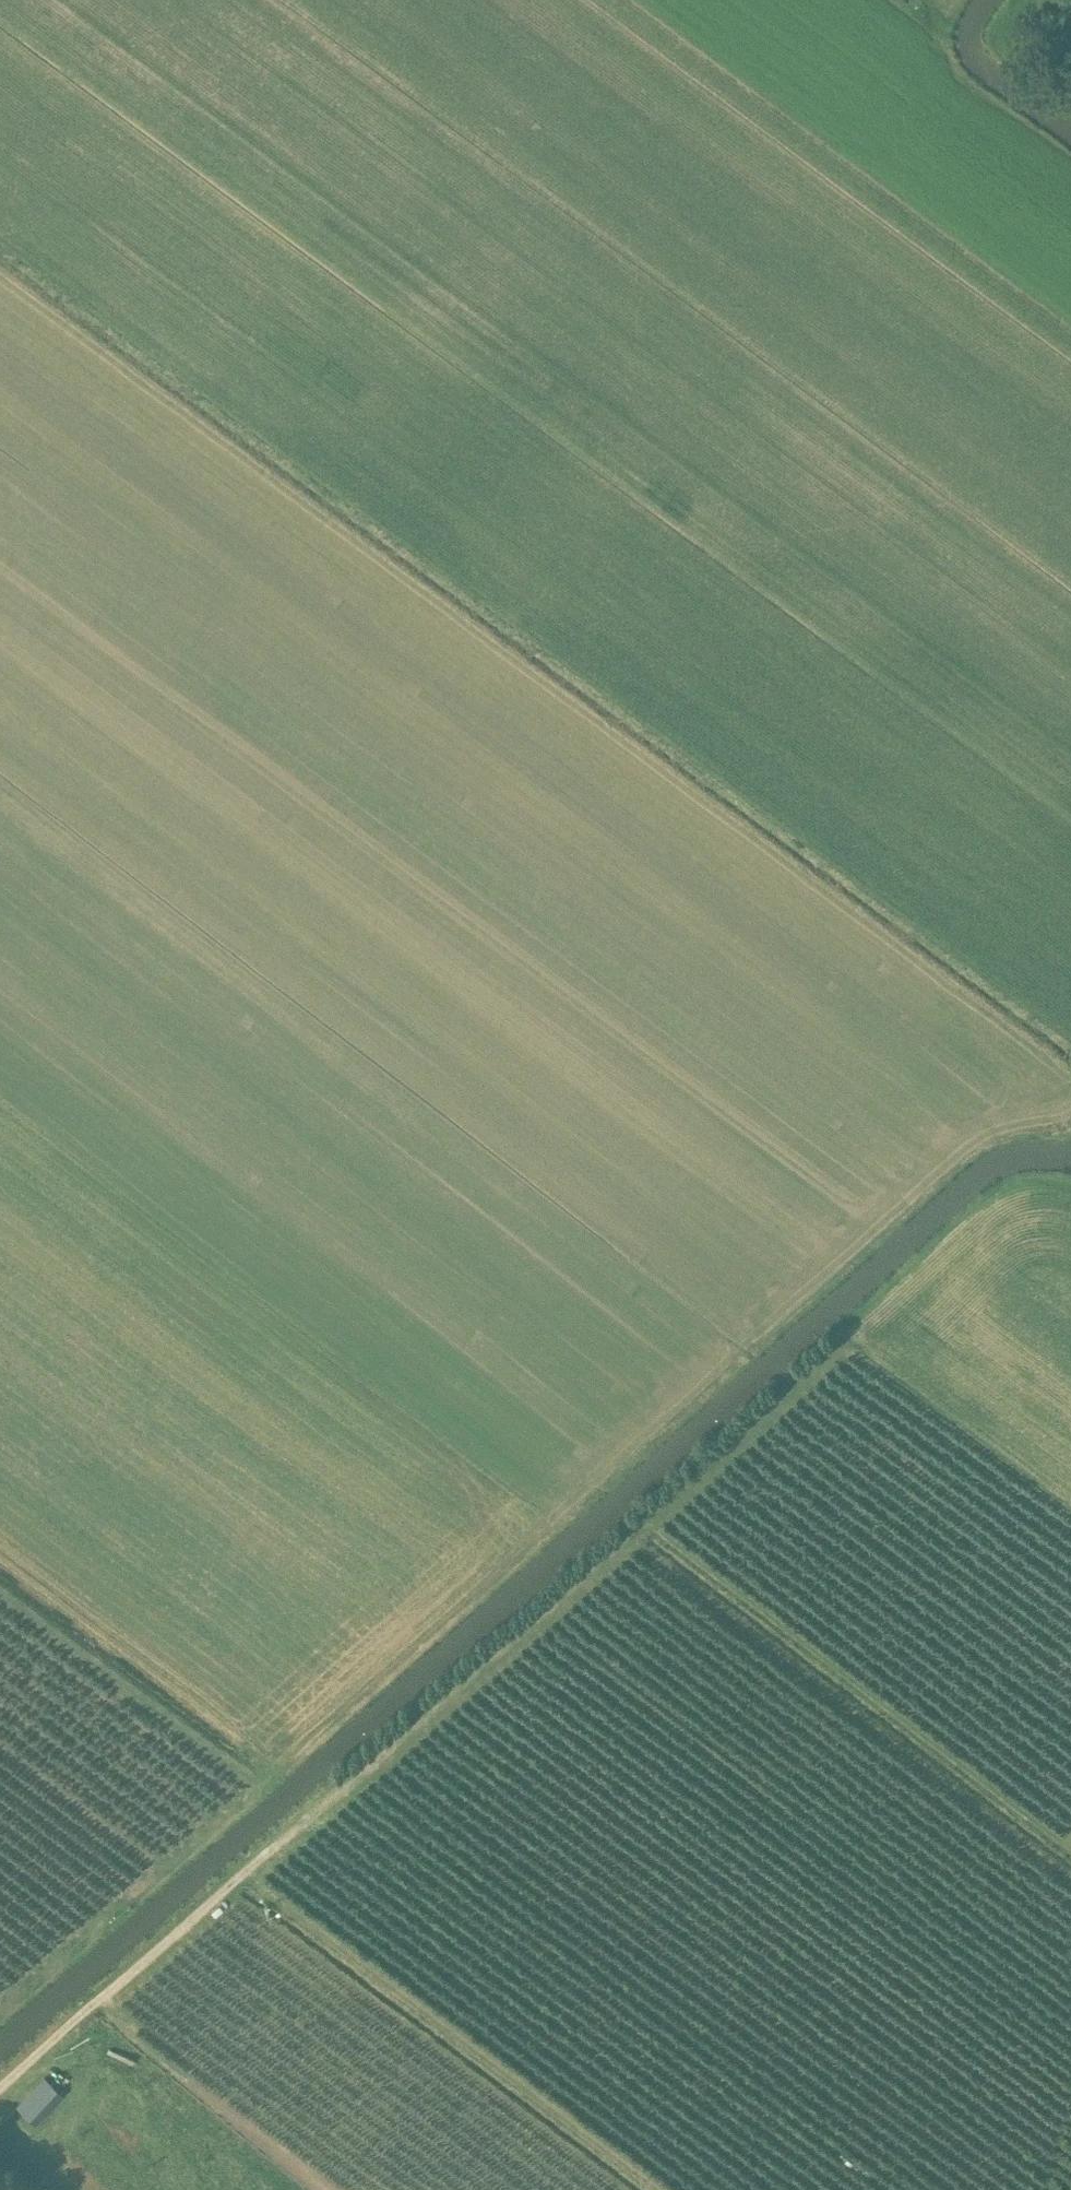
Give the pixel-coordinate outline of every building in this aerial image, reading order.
[(64,2096),(44,2078),(17,2106),(37,2125),(64,2096)]
